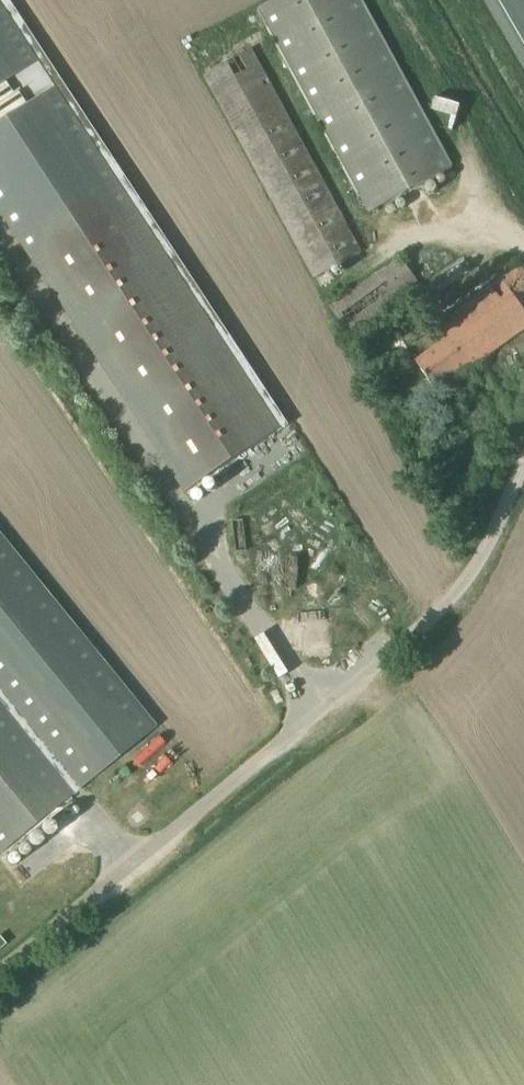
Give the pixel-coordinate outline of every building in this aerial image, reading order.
[(185,493),(280,429),(288,424),(9,0),(0,0),(0,210),(185,493)] [(361,0),(275,0),(258,9),(369,214),(453,169),(361,0)] [(253,50),(205,75),(203,76),(313,280),(363,253),(253,50)] [(352,339),(415,293),(423,288),(400,257),(329,308),(352,339)] [(437,324),(428,330),(438,345),(415,362),(437,393),(523,331),(523,269),(521,265),(437,324)] [(58,806),(60,809),(71,800),(69,797),(156,727),(0,536),(0,854),(58,806)]
